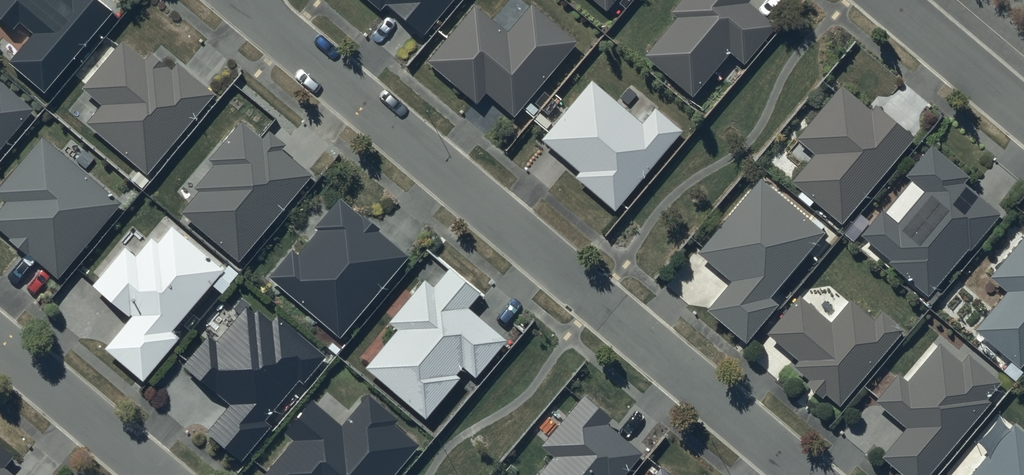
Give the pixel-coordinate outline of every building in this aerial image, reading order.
[(44,87),(112,7),(103,0),(0,0),(0,16),(13,27),(19,19),(33,29),(9,60),(44,87)] [(380,9),(386,2),(422,33),(451,0),(370,0),(380,9)] [(690,92),(727,48),(741,60),(775,22),(749,0),(677,0),(670,9),(677,15),(644,53),(690,92)] [(485,90),(512,113),(576,41),(531,1),(505,31),(474,4),(427,59),(475,101),(485,90)] [(87,121),(145,170),(214,92),(176,59),(173,63),(165,57),(162,61),(150,51),(143,59),(122,40),(83,86),(103,102),(87,121)] [(34,105),(0,78),(0,144),(34,105)] [(574,175),(615,208),(681,129),(653,106),(642,121),(589,78),(541,137),(579,168),(574,175)] [(872,111),(842,86),(797,139),(816,155),(792,182),(842,224),(916,138),(877,105),(872,111)] [(179,211),(237,258),(311,171),(280,146),(284,142),(267,128),(260,136),(239,119),(208,157),(213,162),(193,186),(197,189),(179,211)] [(56,274),(120,200),(41,133),(0,182),(0,194),(7,199),(0,208),(0,227),(56,274)] [(970,178),(932,145),(906,176),(912,181),(885,213),(882,210),(860,236),(890,261),(888,263),(929,298),(1001,214),(965,184),(970,178)] [(825,234),(760,180),(699,253),(732,281),(708,311),(747,343),(778,305),(771,299),(825,234)] [(268,276),(339,334),(408,252),(339,196),(315,225),(318,228),(297,253),(291,248),(268,276)] [(224,271),(172,228),(159,245),(151,239),(136,257),(125,248),(93,285),(131,317),(103,349),(143,382),(180,338),(173,332),(224,271)] [(991,278),(1008,292),(977,329),(1020,366),(1023,361),(1023,238),(991,278)] [(364,365),(425,417),(459,375),(455,372),(461,364),(474,375),(505,338),(467,306),(479,292),(447,265),(431,284),(423,277),(388,320),(396,327),(364,365)] [(831,323),(799,296),(767,334),(799,361),(794,367),(810,381),(806,386),(822,399),(826,395),(840,406),(905,330),(882,311),(874,320),(850,300),(831,323)] [(207,432),(239,458),(269,422),(264,418),(297,377),(303,382),(326,353),(275,313),(271,319),(256,307),(253,310),(244,304),(214,341),(208,335),(184,362),(231,403),(207,432)] [(969,354),(962,362),(941,344),(908,383),(900,376),(877,402),(908,428),(884,457),(904,474),(929,474),(991,403),(987,400),(1003,382),(969,354)] [(367,393),(341,425),(312,401),(285,433),(293,440),(264,474),(394,474),(418,445),(395,426),(399,420),(367,393)] [(584,395),(541,447),(554,458),(539,474),(622,474),(641,453),(607,425),(613,418),(584,395)] [(1015,425),(972,474),(1023,474),(1023,433),(1015,425)] [(4,464),(14,453),(0,441),(0,474),(16,474),(4,464)] [(650,474),(674,474),(660,463),(650,474)]
